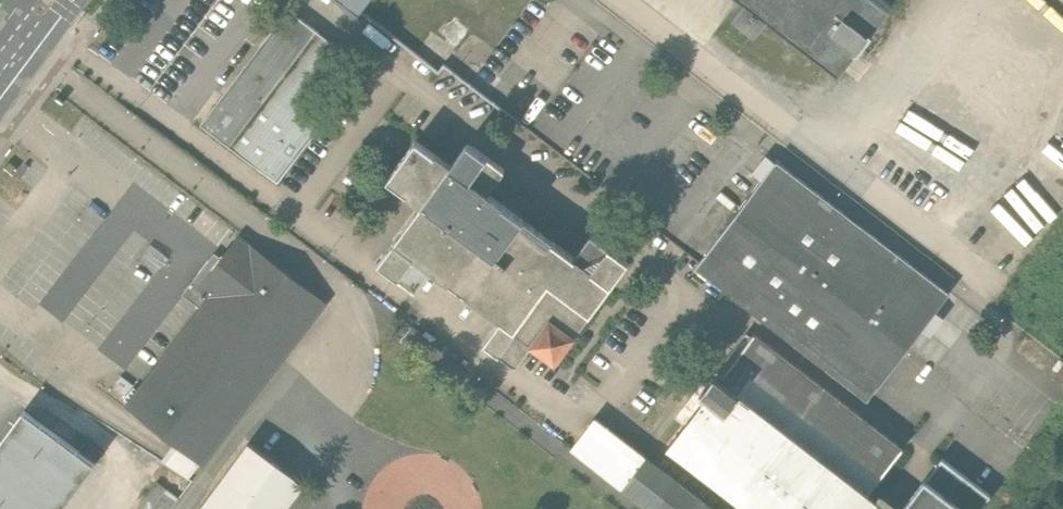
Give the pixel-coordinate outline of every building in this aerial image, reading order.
[(359,12),(369,0),(343,0),(359,12)] [(886,0),(747,0),(736,14),(746,22),(756,30),(769,14),(843,70),(893,5),(886,0)] [(290,10),(203,125),(279,183),(320,130),(302,117),(349,55),(290,10)] [(417,140),(388,179),(422,205),(391,247),(379,263),(398,277),(400,275),(416,287),(430,268),(492,314),(502,321),(486,343),(501,354),(503,351),(517,362),(534,340),(558,358),(618,276),(630,261),(594,235),(576,259),(485,192),(502,170),(468,145),(452,166),(446,161),(417,140)] [(700,262),(696,269),(868,400),(951,291),(778,161),(700,262)] [(201,308),(126,406),(179,446),(165,464),(189,479),(325,302),(238,236),(221,258),(214,253),(205,263),(182,294),(201,308)] [(750,328),(707,383),(698,396),(706,402),(668,452),(742,508),(875,508),(877,506),(862,495),(901,445),(750,328)] [(95,463),(23,411),(0,443),(0,508),(61,508),(95,463)] [(572,449),(650,508),(710,508),(594,420),(572,449)] [(304,482),(250,443),(201,508),(284,508),(304,482)] [(999,504),(944,461),(906,508),(995,508),(999,504)] [(157,481),(136,508),(171,508),(179,498),(157,481)]
